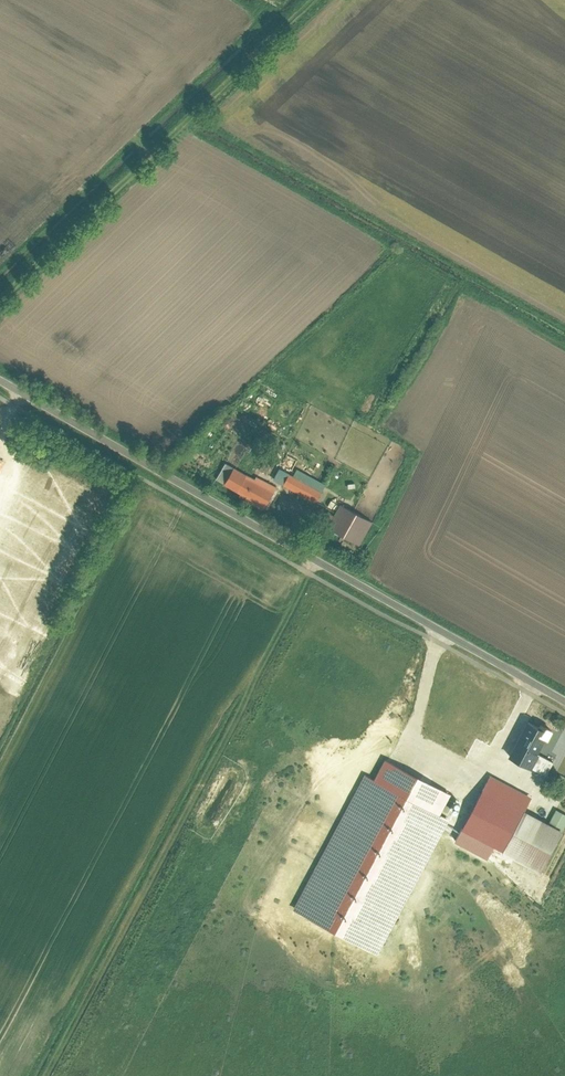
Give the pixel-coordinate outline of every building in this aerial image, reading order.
[(14,511),(37,468),(2,450),(4,447),(0,445),(0,503),(14,511)] [(227,460),(217,478),(267,504),(277,484),(257,474),(256,476),(227,460)] [(282,467),(276,477),(319,499),(327,483),(303,471),(300,476),(282,467)] [(341,502),(329,527),(362,544),(375,519),(341,502)] [(548,775),(555,759),(537,751),(543,737),(547,739),(550,730),(540,725),(538,730),(528,726),(513,761),(548,775)] [(449,789),(385,755),(371,780),(364,776),(292,908),(375,953),(446,820),(435,814),(449,789)] [(523,810),(529,799),(488,776),(459,828),(501,851),(523,810)] [(562,830),(523,810),(501,851),(541,871),(562,830)]
